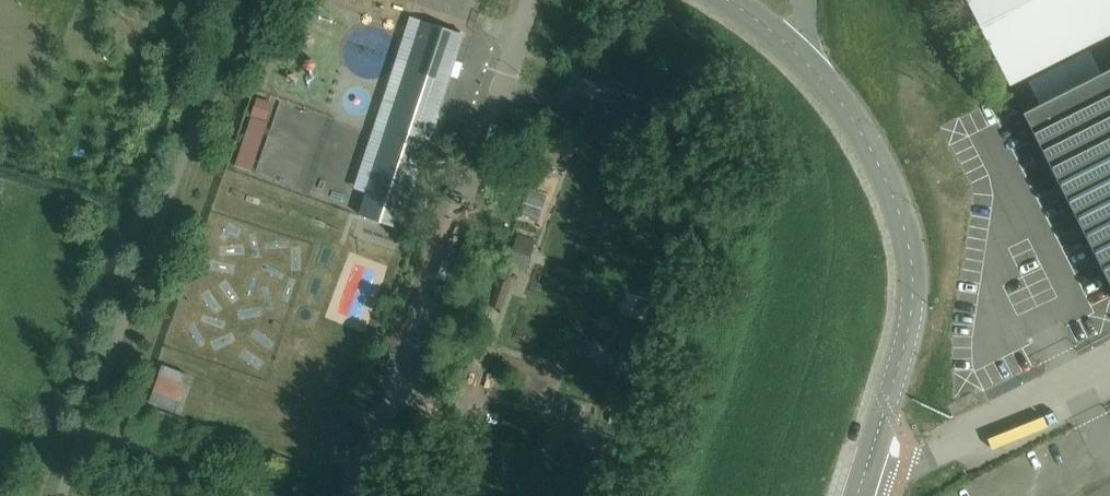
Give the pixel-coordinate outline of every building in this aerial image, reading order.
[(1009,84),(1010,87),(1012,86),(1109,36),(1109,0),(967,0),(1009,84)] [(401,229),(465,35),(424,22),(360,216),(401,229)] [(647,82),(580,60),(569,93),(637,114),(639,108),(645,110),(652,90),(646,88),(647,82)] [(1028,118),(1109,280),(1109,76),(1028,118)] [(590,151),(588,160),(598,163),(600,154),(590,151)] [(518,239),(509,264),(526,270),(535,245),(518,239)] [(496,298),(490,315),(500,318),(505,301),(496,298)] [(164,366),(160,375),(184,384),(188,375),(164,366)] [(627,399),(631,387),(614,381),(610,394),(627,399)] [(154,394),(151,403),(174,412),(178,402),(154,394)]
